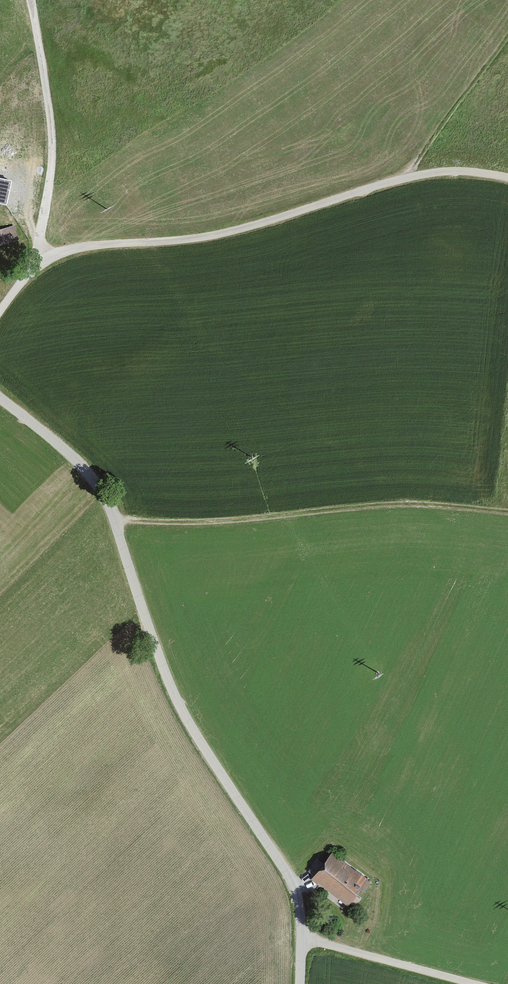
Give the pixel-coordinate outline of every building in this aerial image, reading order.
[(0,178),(0,203),(6,204),(11,181),(0,178)] [(13,227),(0,231),(0,245),(17,239),(13,227)] [(309,877),(343,905),(364,879),(330,851),(309,877)]
